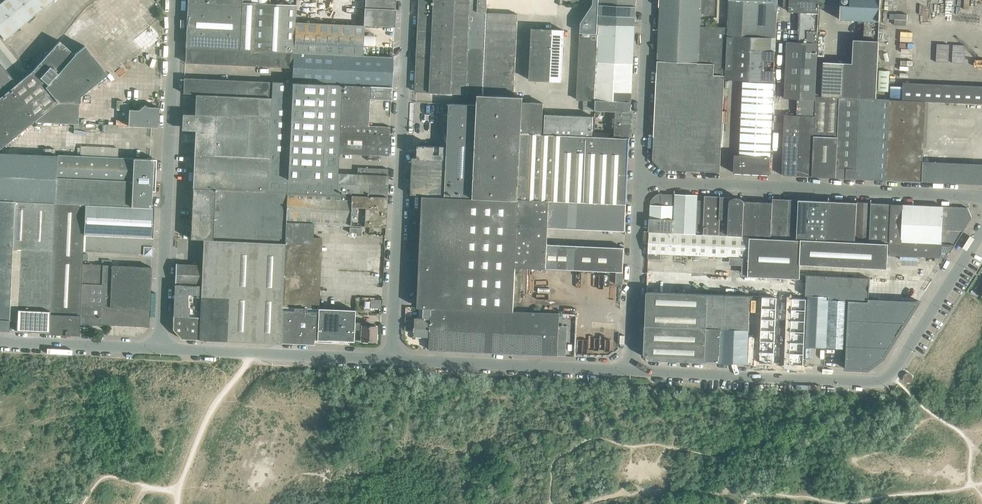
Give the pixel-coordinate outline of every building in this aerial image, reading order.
[(0,3),(0,33),(4,39),(52,0),(4,0),(0,3)] [(187,2),(185,46),(193,47),(200,47),(207,48),(214,48),(221,48),(228,49),(235,49),(239,49),(241,0),(187,0),(187,2)] [(294,21),(295,7),(295,6),(268,5),(268,0),(241,0),(239,49),(242,50),(249,50),(257,50),(260,50),(264,50),(271,51),(278,51),(285,51),(293,52),(294,21)] [(363,25),(394,26),(395,9),(395,0),(364,0),(363,25)] [(415,91),(430,92),(434,0),(420,0),(419,11),(417,57),(415,91)] [(487,22),(487,12),(486,12),(477,12),(478,0),(434,0),(430,92),(478,94),(484,94),(484,85),(485,76),(485,67),(485,58),(486,49),(486,40),(486,31),(487,22)] [(477,12),(486,12),(487,4),(487,0),(478,0),(477,12)] [(580,22),(580,33),(597,34),(599,0),(592,0),(592,4),(580,22)] [(598,24),(634,26),(635,0),(599,0),(598,24)] [(652,160),(661,169),(720,172),(724,75),(726,27),(704,26),(704,19),(700,19),(700,11),(701,0),(660,0),(652,160)] [(714,15),(715,0),(701,0),(700,11),(704,12),(704,14),(714,15)] [(778,0),(729,0),(727,35),(737,36),(757,37),(759,0),(778,1),(778,0)] [(776,38),(776,19),(778,1),(759,0),(757,37),(776,38)] [(789,11),(799,12),(798,42),(787,41),(784,98),(815,99),(819,0),(789,0),(789,11)] [(840,4),(839,19),(879,21),(880,0),(840,0),(840,4)] [(293,52),(361,55),(363,25),(305,22),(306,3),(301,3),(296,3),(295,21),(294,21),(293,52)] [(487,12),(487,22),(517,23),(517,14),(487,12)] [(516,32),(517,23),(487,22),(486,31),(516,32)] [(598,24),(597,43),(633,44),(634,26),(598,24)] [(142,53),(161,38),(151,25),(132,41),(142,53)] [(530,54),(541,54),(542,29),(532,28),(530,54)] [(542,29),(541,54),(552,55),(553,29),(542,29)] [(552,55),(562,55),(564,30),(553,29),(552,55)] [(486,31),(486,40),(516,41),(516,32),(486,31)] [(735,80),(737,36),(727,35),(725,80),(727,80),(727,79),(735,80)] [(776,38),(757,37),(737,36),(735,80),(744,80),(772,82),(774,82),(776,38)] [(823,62),(822,96),(840,97),(864,98),(876,98),(879,40),(854,39),(852,63),(844,63),(823,62)] [(934,64),(964,64),(964,51),(967,51),(968,40),(935,39),(934,64)] [(76,107),(76,96),(103,75),(83,45),(74,53),(59,40),(32,70),(0,96),(0,148),(35,120),(36,122),(78,123),(79,107),(76,107)] [(486,40),(486,49),(516,50),(516,41),(486,40)] [(633,63),(633,44),(597,43),(597,62),(633,63)] [(185,62),(192,62),(193,47),(185,46),(185,62)] [(486,49),(485,58),(515,59),(516,50),(486,49)] [(293,52),(285,51),(284,66),(292,67),(293,52)] [(291,82),(341,84),(344,84),(391,86),(392,66),(393,56),(361,55),(293,52),(292,67),(291,82)] [(529,79),(540,80),(541,54),(530,54),(529,79)] [(550,80),(552,55),(541,54),(540,80),(550,80)] [(562,55),(552,55),(550,80),(561,81),(562,55)] [(485,58),(485,67),(515,68),(515,59),(485,58)] [(632,82),(633,63),(597,62),(596,81),(632,82)] [(0,69),(0,82),(10,74),(3,66),(0,69)] [(485,67),(485,76),(515,77),(515,68),(485,67)] [(878,90),(888,91),(889,70),(879,70),(878,90)] [(0,82),(0,94),(1,95),(16,82),(10,74),(0,82)] [(485,76),(484,85),(514,86),(515,77),(485,76)] [(183,93),(191,93),(191,78),(184,78),(183,93)] [(743,82),(742,99),(773,100),(774,84),(772,84),(772,82),(744,80),(744,82),(743,82)] [(286,192),(386,196),(388,168),(387,168),(387,169),(357,167),(357,174),(337,173),(338,153),(340,124),(341,84),(291,82),(271,81),(271,97),(270,117),(268,157),(266,191),(286,192)] [(595,100),(625,101),(631,101),(632,82),(596,81),(595,100)] [(344,84),(341,84),(340,124),(367,125),(369,101),(374,101),(374,99),(391,99),(391,86),(344,84)] [(904,84),(903,86),(903,100),(925,101),(981,104),(981,88),(904,84)] [(484,94),(514,96),(514,86),(484,85),(484,94)] [(894,86),(893,100),(903,100),(903,86),(894,86)] [(195,93),(195,112),(195,114),(260,116),(270,117),(271,97),(268,97),(262,96),(254,96),(247,96),(240,96),(233,95),(226,95),(219,95),(212,94),(205,94),(198,94),(195,93)] [(477,115),(476,126),(473,197),(490,198),(518,199),(519,198),(521,132),(523,103),(523,96),(514,96),(484,94),(478,94),(477,104),(477,115)] [(840,97),(822,96),(815,96),(814,116),(812,176),(835,177),(840,97)] [(861,178),(864,98),(840,97),(835,177),(861,178)] [(886,180),(890,99),(876,98),(864,98),(861,178),(886,180)] [(742,99),(742,106),(772,108),(773,100),(742,99)] [(925,101),(903,100),(893,100),(890,99),(886,180),(922,181),(923,161),(925,101)] [(625,101),(595,100),(594,110),(616,111),(624,111),(624,109),(625,109),(625,107),(624,107),(624,101),(625,102),(625,101)] [(449,114),(477,115),(477,104),(449,103),(449,114)] [(533,103),(523,103),(521,132),(532,133),(533,103)] [(544,104),(533,103),(532,133),(542,133),(544,104)] [(128,126),(158,127),(159,107),(147,106),(145,104),(139,110),(129,109),(128,126)] [(742,106),(742,115),(772,116),(772,108),(742,106)] [(630,111),(624,111),(616,111),(615,118),(613,118),(613,122),(630,123),(630,122),(631,119),(630,119),(630,111)] [(260,116),(195,114),(182,113),(181,130),(195,130),(194,153),(268,157),(270,117),(260,116)] [(476,126),(477,115),(449,114),(448,124),(476,126)] [(592,136),(592,132),(593,116),(545,114),(544,133),(592,136)] [(784,114),(782,175),(797,175),(799,115),(784,114)] [(742,115),(741,123),(772,124),(772,116),(742,115)] [(799,115),(797,175),(812,176),(814,116),(799,115)] [(630,125),(630,123),(613,122),(613,127),(615,127),(615,134),(629,135),(630,127),(630,125)] [(741,123),(741,135),(771,136),(772,124),(741,123)] [(390,126),(367,125),(340,124),(338,153),(388,155),(390,126)] [(446,184),(444,184),(444,196),(473,197),(476,126),(448,124),(446,184)] [(542,133),(532,133),(521,132),(519,198),(549,200),(626,204),(628,154),(629,138),(607,137),(598,136),(592,136),(544,133),(542,133)] [(740,155),(752,155),(770,156),(771,136),(741,135),(740,155)] [(418,145),(417,158),(444,159),(445,147),(427,146),(427,145),(425,145),(425,146),(418,145)] [(14,200),(55,203),(85,204),(151,207),(152,190),(155,191),(156,159),(57,155),(57,156),(0,153),(0,200),(14,200)] [(266,191),(268,157),(194,153),(193,187),(266,191)] [(752,155),(740,155),(734,154),(733,172),(751,173),(752,155)] [(770,156),(752,155),(751,173),(769,174),(770,156)] [(444,159),(417,158),(412,158),(410,194),(444,196),(444,184),(445,159),(444,159)] [(922,181),(981,184),(981,164),(923,161),(922,181)] [(286,192),(266,191),(193,187),(190,238),(203,239),(284,243),(286,210),(286,192)] [(386,196),(286,192),(286,210),(284,243),(321,244),(321,237),(312,237),(313,223),(385,227),(386,210),(386,196)] [(650,204),(649,231),(669,232),(673,232),(674,205),(674,198),(674,194),(662,193),(661,193),(659,193),(658,193),(657,194),(656,194),(655,195),(654,196),(653,196),(652,197),(652,198),(651,199),(651,201),(650,202),(650,203),(650,204)] [(675,195),(673,232),(703,233),(705,200),(697,200),(697,195),(675,194),(675,195)] [(703,234),(719,234),(721,196),(705,195),(705,200),(703,233),(703,234)] [(417,307),(423,307),(431,307),(461,309),(513,311),(515,267),(518,210),(518,199),(423,196),(417,307)] [(727,235),(729,200),(729,196),(721,196),(719,234),(727,235)] [(730,200),(729,200),(727,235),(741,235),(743,201),(744,201),(743,200),(742,199),(740,198),(739,197),(737,197),(735,197),(733,197),(732,198),(731,199),(730,200)] [(624,248),(547,244),(548,227),(549,200),(519,198),(518,199),(518,210),(515,267),(546,268),(623,271),(624,248)] [(773,198),(772,202),(770,237),(787,237),(788,210),(788,199),(773,198)] [(798,210),(798,200),(788,199),(788,210),(787,237),(796,238),(798,210)] [(9,325),(14,200),(0,200),(0,330),(9,330),(9,325)] [(9,325),(17,326),(17,331),(49,332),(55,203),(14,200),(9,325)] [(625,231),(625,227),(626,210),(626,204),(549,200),(548,227),(625,231)] [(808,210),(808,200),(798,200),(798,210),(796,238),(806,238),(808,210)] [(806,238),(810,238),(827,239),(828,224),(828,210),(829,201),(808,200),(808,210),(806,238)] [(741,235),(756,236),(758,202),(744,201),(743,201),(741,235)] [(857,202),(829,201),(828,210),(828,224),(827,239),(855,240),(857,202)] [(770,237),(772,202),(758,202),(756,236),(770,237)] [(857,202),(855,240),(868,241),(870,203),(857,202)] [(79,324),(82,263),(83,250),(84,234),(85,204),(55,203),(49,332),(79,334),(79,324)] [(889,242),(891,204),(870,203),(868,241),(889,242)] [(85,204),(84,234),(153,237),(154,207),(151,207),(85,204)] [(903,210),(903,204),(891,204),(889,242),(901,242),(903,210)] [(921,243),(923,205),(903,204),(903,210),(901,242),(921,243)] [(921,243),(954,245),(972,217),(969,210),(967,207),(923,205),(921,243)] [(729,236),(649,232),(647,258),(660,259),(660,253),(728,256),(729,236)] [(83,250),(143,253),(143,255),(152,255),(153,237),(84,234),(83,250)] [(748,261),(748,276),(799,278),(800,273),(800,264),(887,268),(888,243),(729,236),(728,256),(748,257),(747,261),(748,261)] [(228,281),(255,282),(282,283),(284,243),(203,239),(201,285),(200,297),(227,298),(228,281)] [(954,245),(921,243),(901,242),(889,242),(888,254),(946,257),(954,245)] [(282,283),(280,342),(279,342),(279,343),(317,345),(317,339),(319,308),(318,308),(321,244),(284,243),(282,283)] [(368,257),(367,275),(380,275),(380,257),(368,257)] [(175,262),(174,284),(200,285),(201,264),(175,262)] [(100,324),(108,325),(148,327),(151,267),(82,263),(79,324),(100,325),(100,324)] [(647,271),(646,291),(657,292),(658,272),(647,271)] [(799,278),(799,280),(806,280),(805,295),(808,295),(828,297),(828,299),(848,300),(846,348),(845,368),(868,369),(869,368),(883,358),(919,301),(868,299),(869,278),(803,275),(803,273),(800,273),(799,278)] [(924,293),(924,280),(900,279),(900,292),(924,293)] [(225,341),(253,342),(255,282),(228,281),(227,298),(225,341)] [(253,342),(279,343),(279,342),(280,342),(282,283),(255,282),(253,342)] [(201,285),(200,285),(174,284),(173,307),(173,316),(199,317),(200,297),(201,285)] [(649,359),(719,362),(721,328),(749,329),(750,296),(676,293),(657,292),(646,291),(643,354),(649,359)] [(805,346),(826,347),(828,299),(828,297),(808,295),(805,346)] [(200,297),(199,317),(198,340),(225,341),(227,298),(200,297)] [(762,298),(761,309),(776,310),(777,299),(762,298)] [(381,299),(370,299),(370,308),(380,309),(381,299)] [(761,310),(761,299),(751,299),(751,304),(755,304),(755,310),(761,310)] [(828,299),(826,347),(846,348),(848,300),(828,299)] [(790,310),(805,311),(805,300),(791,300),(790,310)] [(414,335),(430,336),(431,307),(423,307),(423,318),(415,318),(415,320),(405,320),(404,326),(414,327),(413,330),(414,330),(414,335)] [(431,307),(430,336),(429,338),(429,350),(557,355),(558,350),(559,313),(513,311),(461,309),(431,307)] [(319,308),(317,339),(353,341),(353,340),(354,322),(355,310),(319,308)] [(776,321),(776,310),(761,309),(761,320),(776,321)] [(790,321),(804,322),(805,311),(790,310),(790,321)] [(173,316),(172,330),(181,339),(198,340),(199,317),(173,316)] [(775,332),(776,321),(761,320),(761,331),(775,332)] [(789,332),(804,333),(804,322),(790,321),(789,332)] [(362,322),(354,322),(353,340),(375,341),(376,326),(362,325),(362,322)] [(747,363),(749,329),(721,328),(719,362),(747,363)] [(760,342),(775,343),(775,332),(761,331),(760,342)] [(789,332),(789,343),(803,344),(804,333),(789,332)] [(775,343),(760,342),(760,353),(774,354),(775,343)] [(803,344),(789,343),(788,354),(803,355),(803,344)] [(760,353),(759,364),(774,365),(774,354),(760,353)] [(802,366),(803,355),(788,354),(788,365),(802,366)]
